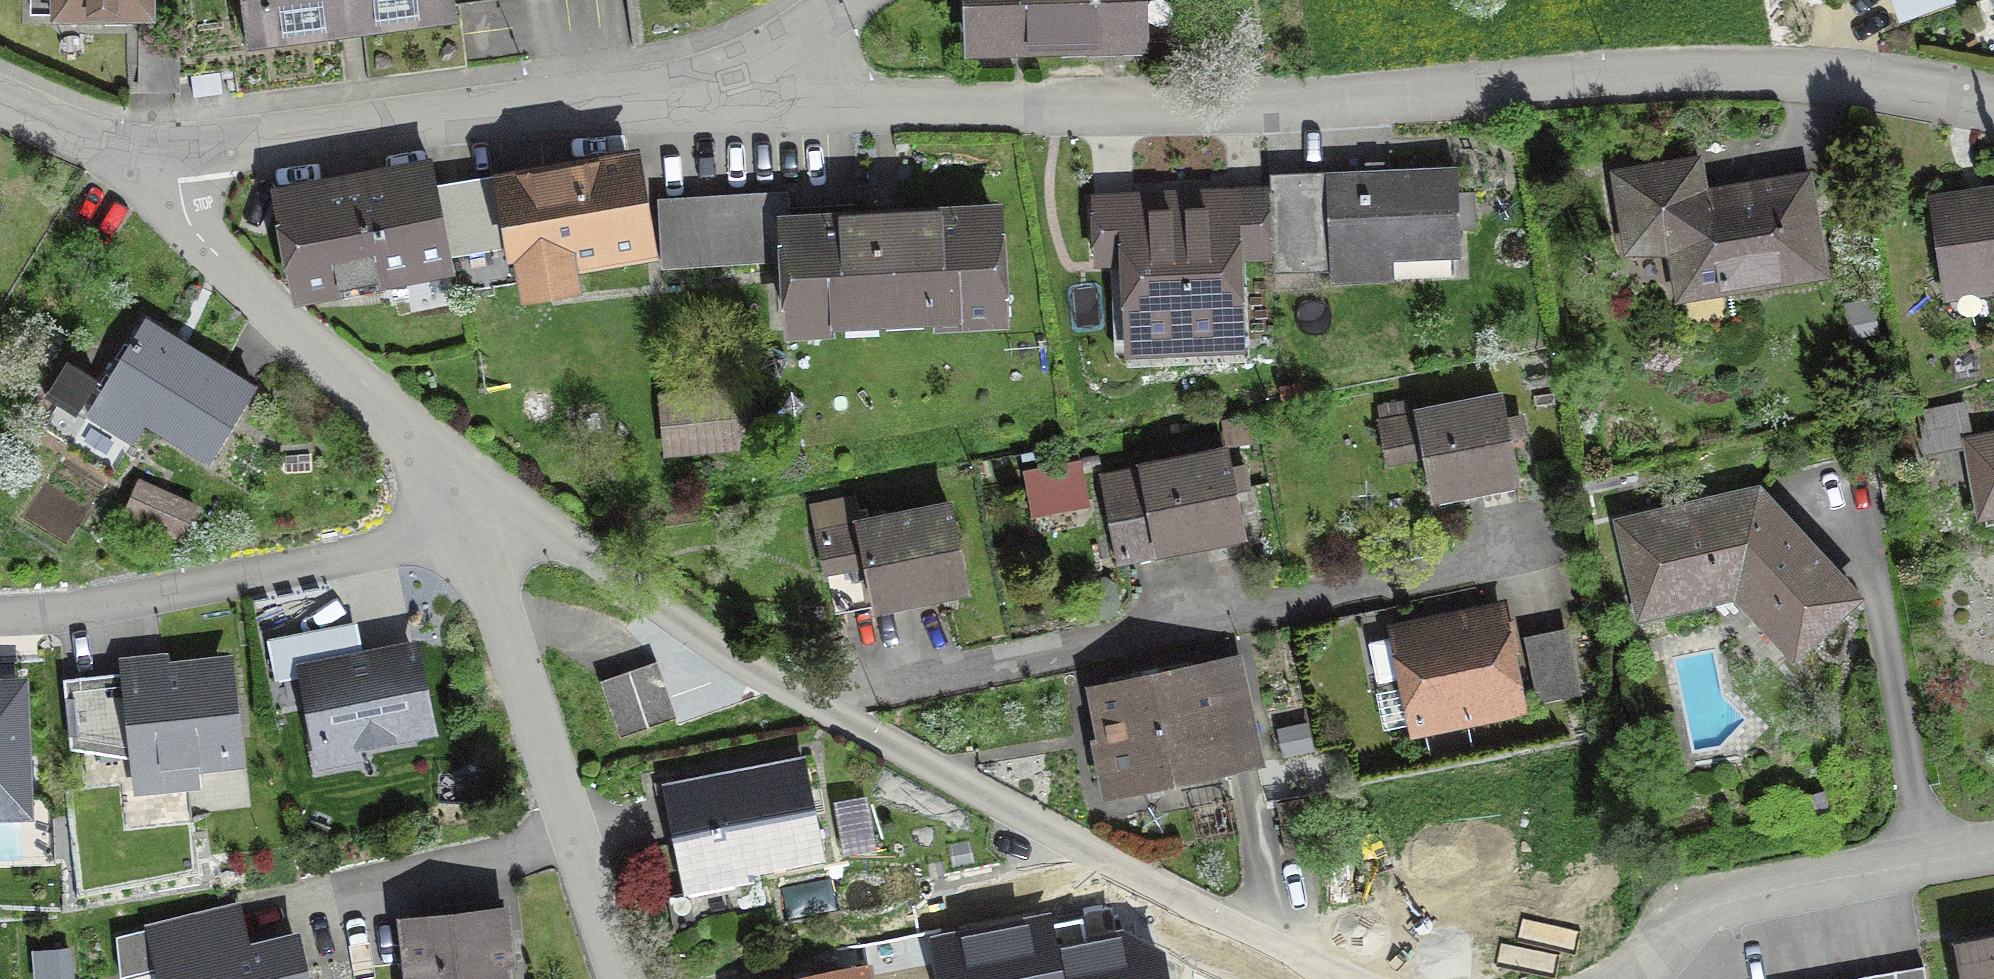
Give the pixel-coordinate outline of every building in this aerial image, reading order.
[(29,16),(54,16),(55,18),(144,18),(144,0),(29,0),(29,16)] [(451,9),(449,0),(238,0),(242,36),(317,27),(318,37),(377,29),(376,19),(451,9)] [(967,50),(1088,46),(1089,57),(1102,56),(1102,46),(1176,44),(1175,0),(965,0),(967,50)] [(1900,25),(1956,3),(1954,0),(1891,0),(1900,25)] [(214,96),(212,80),(187,83),(190,100),(214,96)] [(503,193),(435,204),(446,258),(512,246),(519,283),(569,275),(567,261),(641,248),(626,164),(501,185),(503,193)] [(1801,184),(1683,204),(1677,167),(1613,178),(1626,253),(1672,253),(1679,296),(1816,274),(1801,184)] [(448,266),(446,258),(435,204),(429,172),(278,200),(297,297),(448,266)] [(1451,173),(1326,178),(1330,284),(1451,279),(1451,259),(1455,258),(1451,173)] [(1306,194),(1227,197),(1229,257),(1309,254),(1306,194)] [(1968,200),(1968,197),(1931,203),(1945,299),(1947,299),(1945,287),(1979,282),(1980,288),(1993,285),(1993,196),(1968,200)] [(782,202),(656,209),(659,269),(785,262),(789,332),(832,329),(831,317),(953,310),(954,322),(996,320),(991,218),(784,228),(782,202)] [(1131,347),(1225,343),(1219,212),(1131,217),(1134,301),(1130,301),(1121,311),(1122,338),(1131,347)] [(204,465),(251,389),(143,324),(85,418),(129,445),(140,427),(204,465)] [(667,453),(728,448),(724,396),(663,402),(667,453)] [(1414,419),(1429,498),(1514,482),(1497,402),(1414,419)] [(1980,515),(1993,513),(1993,441),(1969,446),(1962,411),(1916,420),(1923,453),(1967,446),(1980,515)] [(1157,552),(1238,536),(1223,456),(1125,476),(1125,479),(1103,483),(1119,566),(1158,559),(1157,552)] [(136,518),(179,538),(190,513),(147,493),(136,518)] [(1791,656),(1851,600),(1754,496),(1619,527),(1639,617),(1744,593),(1796,649),(1789,655),(1791,656)] [(862,565),(871,609),(962,591),(946,511),(855,529),(856,531),(816,540),(823,573),(862,565)] [(1414,727),(1512,707),(1494,618),(1396,639),(1414,727)] [(1537,702),(1574,694),(1562,635),(1524,643),(1537,702)] [(411,657),(302,678),(316,748),(354,741),(356,749),(388,743),(386,734),(424,727),(411,657)] [(229,658),(120,669),(131,775),(240,763),(229,658)] [(673,721),(653,664),(596,684),(617,741),(673,721)] [(1104,790),(1216,766),(1252,759),(1233,668),(1096,697),(1106,744),(1095,747),(1104,790)] [(801,767),(662,794),(680,882),(818,855),(801,767)] [(462,920),(403,927),(409,978),(498,978),(496,969),(505,968),(498,907),(461,911),(462,920)] [(1053,927),(1050,912),(929,937),(937,978),(1065,978),(1053,927)] [(290,945),(231,959),(220,915),(116,941),(119,978),(120,975),(164,965),(168,978),(298,978),(290,945)] [(1053,927),(1065,978),(1170,978),(1164,953),(1125,935),(1087,946),(1082,920),(1053,927)] [(1954,949),(1959,978),(1993,978),(1993,942),(1954,949)] [(37,978),(67,978),(65,953),(35,955),(37,978)] [(1919,965),(1842,978),(1922,978),(1919,965)] [(817,978),(865,978),(863,970),(817,978)]
